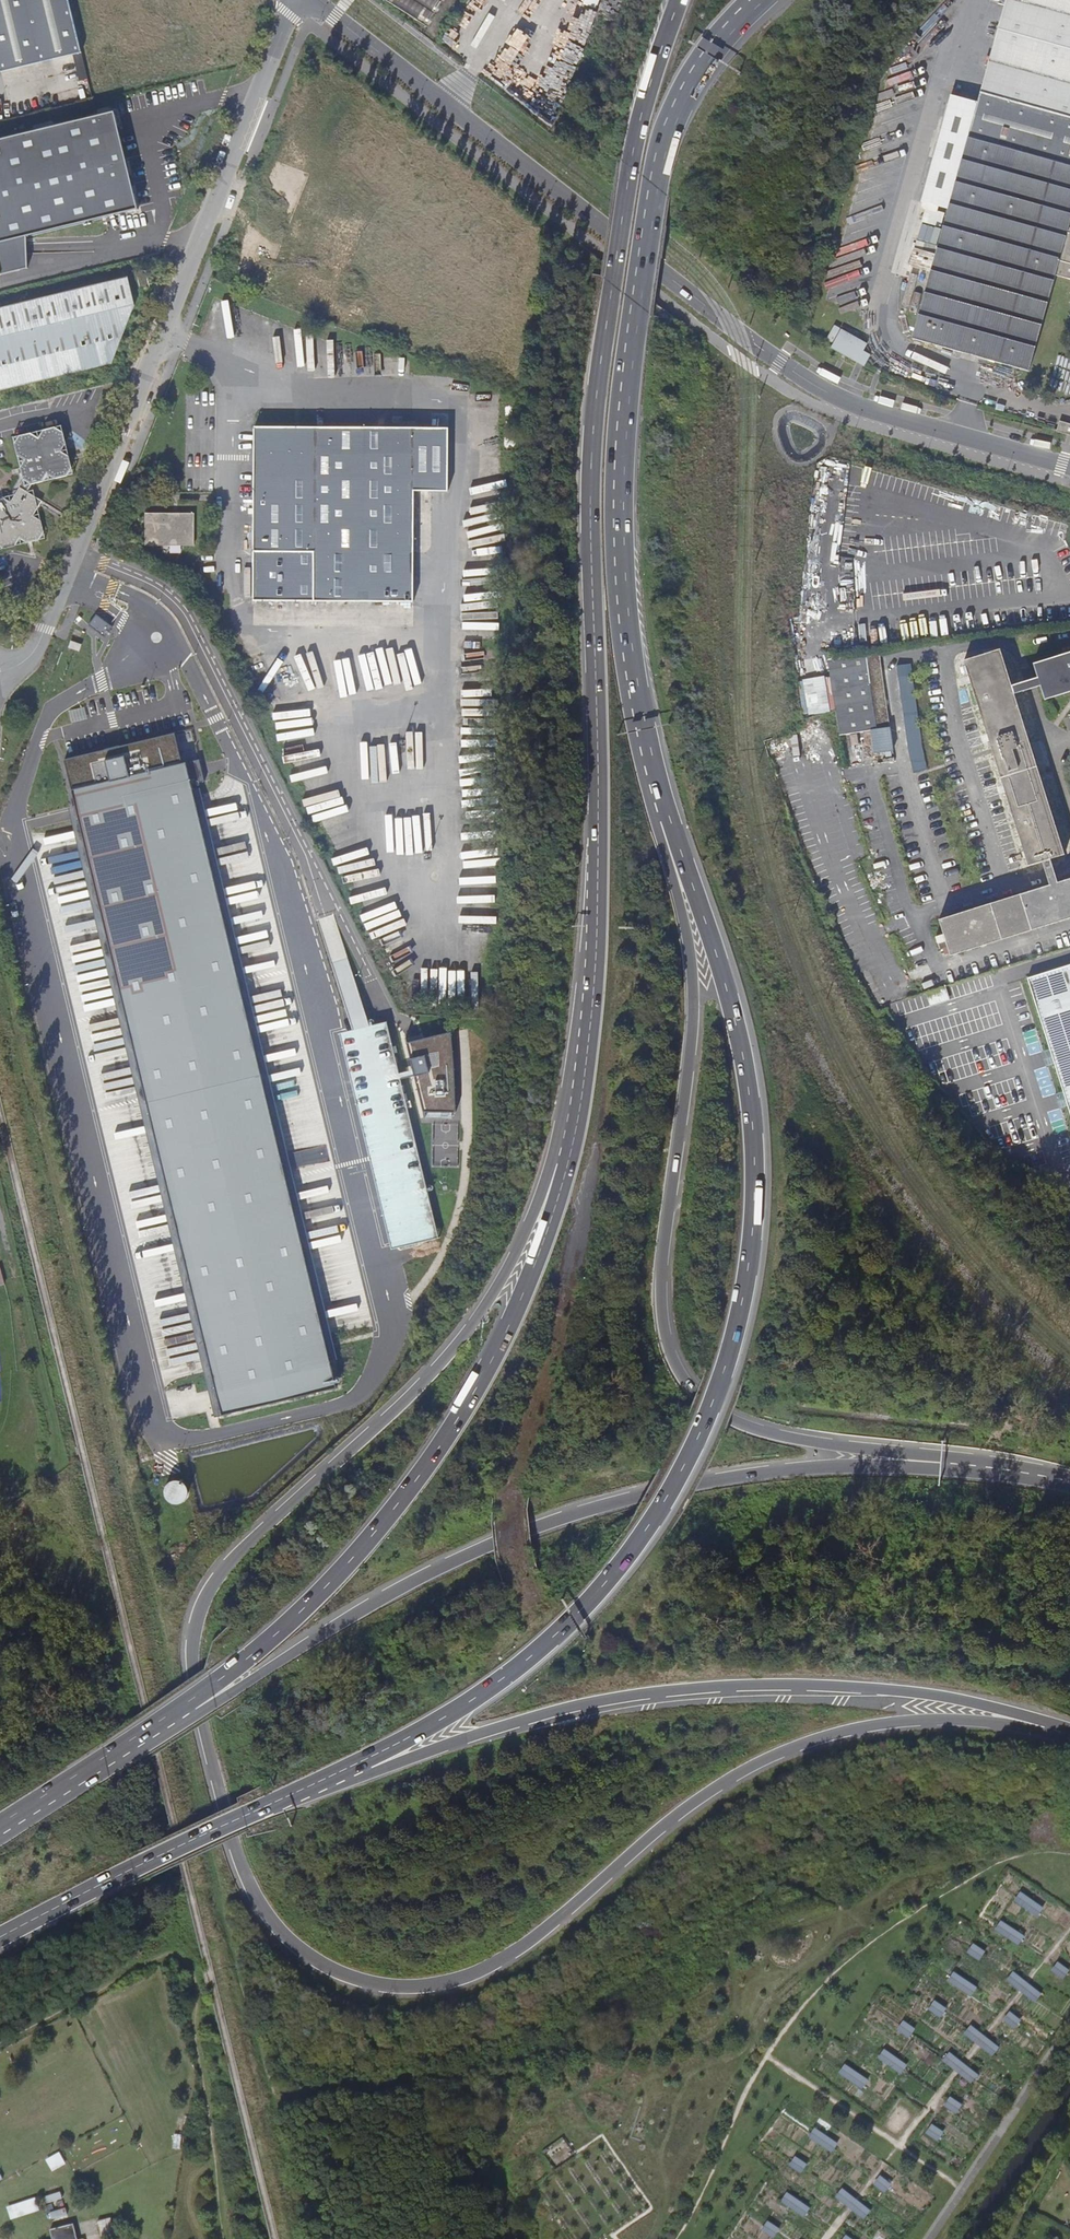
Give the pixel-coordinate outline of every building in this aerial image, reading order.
[(82,53),(69,0),(0,0),(0,72),(73,55),(82,53)] [(426,25),(442,0),(386,0),(426,25)] [(939,241),(935,252),(915,247),(910,265),(930,271),(912,337),(1029,370),(1056,274),(1069,278),(1069,0),(1006,0),(978,100),(951,93),(921,200),(923,200),(939,205),(948,207),(941,234),(939,241)] [(82,53),(73,55),(81,86),(90,84),(85,63),(82,53)] [(0,141),(0,274),(0,275),(27,268),(27,237),(138,210),(115,113),(0,141)] [(925,208),(937,211),(939,205),(923,200),(921,207),(925,208)] [(937,211),(925,208),(922,219),(939,224),(943,213),(937,211)] [(915,234),(939,241),(941,234),(918,227),(915,234)] [(146,271),(136,273),(141,291),(150,288),(149,285),(146,271)] [(128,279),(0,309),(0,391),(111,365),(134,307),(128,279)] [(842,328),(831,347),(864,366),(871,354),(864,349),(868,343),(842,328)] [(1057,431),(1069,434),(1069,423),(1060,420),(1057,431)] [(54,427),(42,430),(38,437),(31,433),(18,436),(14,444),(17,456),(24,460),(19,468),(22,479),(18,487),(19,487),(9,502),(2,497),(0,498),(0,547),(3,549),(14,546),(18,538),(27,543),(37,541),(43,532),(40,520),(32,516),(37,508),(34,496),(27,491),(31,484),(43,482),(47,474),(55,479),(66,476),(71,467),(68,455),(61,451),(66,444),(63,432),(54,427)] [(413,601),(414,553),(414,491),(448,492),(448,428),(410,428),(254,427),(254,552),(254,602),(314,601),(413,601)] [(194,513),(145,513),(145,545),(194,545),(194,513)] [(128,546),(119,543),(116,550),(126,553),(128,546)] [(89,626),(105,638),(113,627),(98,615),(89,626)] [(1065,852),(1035,758),(1030,742),(1014,693),(1011,684),(1000,648),(964,659),(1029,864),(1042,860),(1051,857),(1065,852)] [(828,657),(840,734),(871,729),(874,751),(875,751),(877,751),(878,758),(895,756),(879,650),(865,652),(865,651),(859,652),(828,657)] [(1041,684),(1045,698),(1069,691),(1069,651),(1033,662),(1038,675),(1041,684)] [(913,771),(927,769),(912,663),(899,665),(913,771)] [(1014,693),(1041,684),(1038,675),(1011,684),(1014,693)] [(222,1414),(334,1387),(190,782),(203,779),(197,757),(185,760),(175,730),(65,756),(222,1414)] [(1030,742),(1035,758),(1045,755),(1040,739),(1030,742)] [(1042,860),(1050,884),(1059,882),(1051,857),(1042,860)] [(1050,884),(940,919),(951,955),(1069,918),(1069,878),(1059,882),(1050,884)] [(1026,979),(1050,1049),(1055,1062),(1069,1106),(1069,964),(1026,979)] [(1055,1062),(1050,1049),(1047,1050),(1048,1054),(1045,1055),(1047,1061),(1050,1060),(1052,1064),(1055,1062)] [(476,1096),(461,1101),(463,1110),(479,1105),(476,1096)] [(186,1479),(167,1481),(169,1501),(188,1498),(186,1479)] [(1019,1943),(1025,1935),(1002,1920),(997,1929),(1019,1943)] [(949,1980),(972,1996),(978,1987),(955,1971),(949,1980)] [(879,2058),(903,2073),(909,2063),(885,2049),(879,2058)] [(864,2088),(869,2079),(845,2063),(840,2072),(864,2088)] [(811,2136),(833,2151),(839,2143),(817,2127),(811,2136)] [(788,2192),(782,2201),(805,2216),(812,2207),(788,2192)] [(8,2205),(12,2218),(41,2209),(36,2196),(8,2205)] [(73,2225),(50,2230),(52,2238),(77,2238),(73,2225)]
